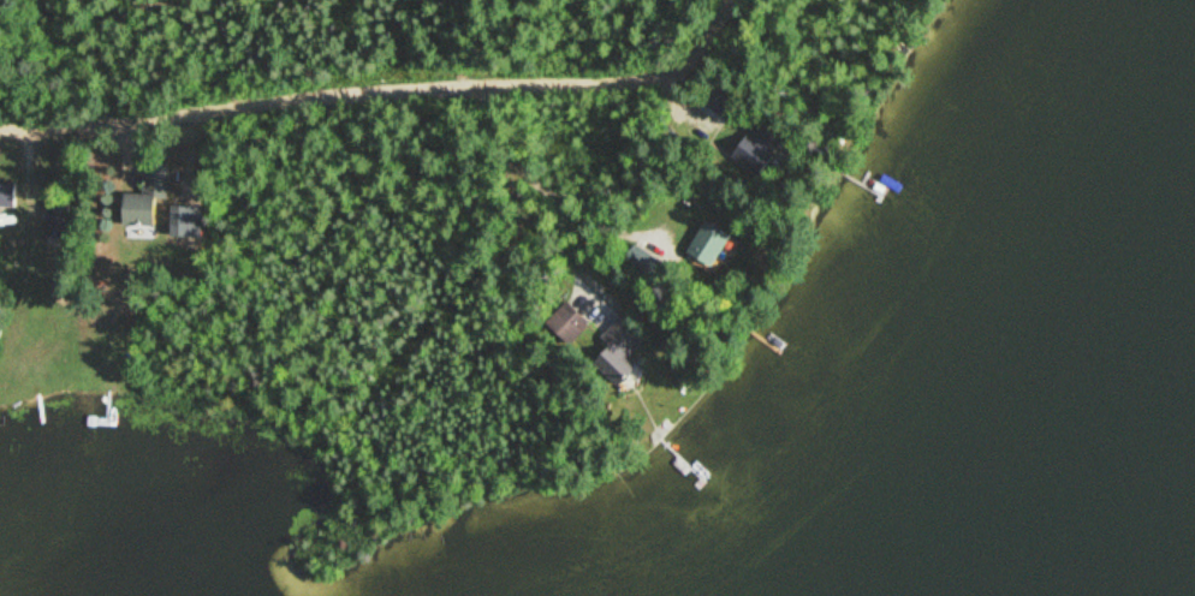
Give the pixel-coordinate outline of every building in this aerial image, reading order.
[(774,155),(768,150),(777,141),(757,124),(729,156),(755,178),(774,155)] [(155,202),(167,202),(168,166),(143,166),(143,196),(119,196),(119,227),(155,227),(155,202)] [(18,185),(0,185),(0,209),(18,209),(18,185)] [(45,240),(69,240),(69,204),(45,204),(45,240)] [(204,208),(168,208),(168,238),(204,238),(204,208)] [(709,270),(728,239),(703,224),(684,255),(709,270)] [(647,267),(629,253),(623,261),(642,274),(647,267)] [(590,328),(566,304),(544,327),(568,350),(590,328)] [(640,347),(617,323),(585,353),(608,378),(640,347)]
